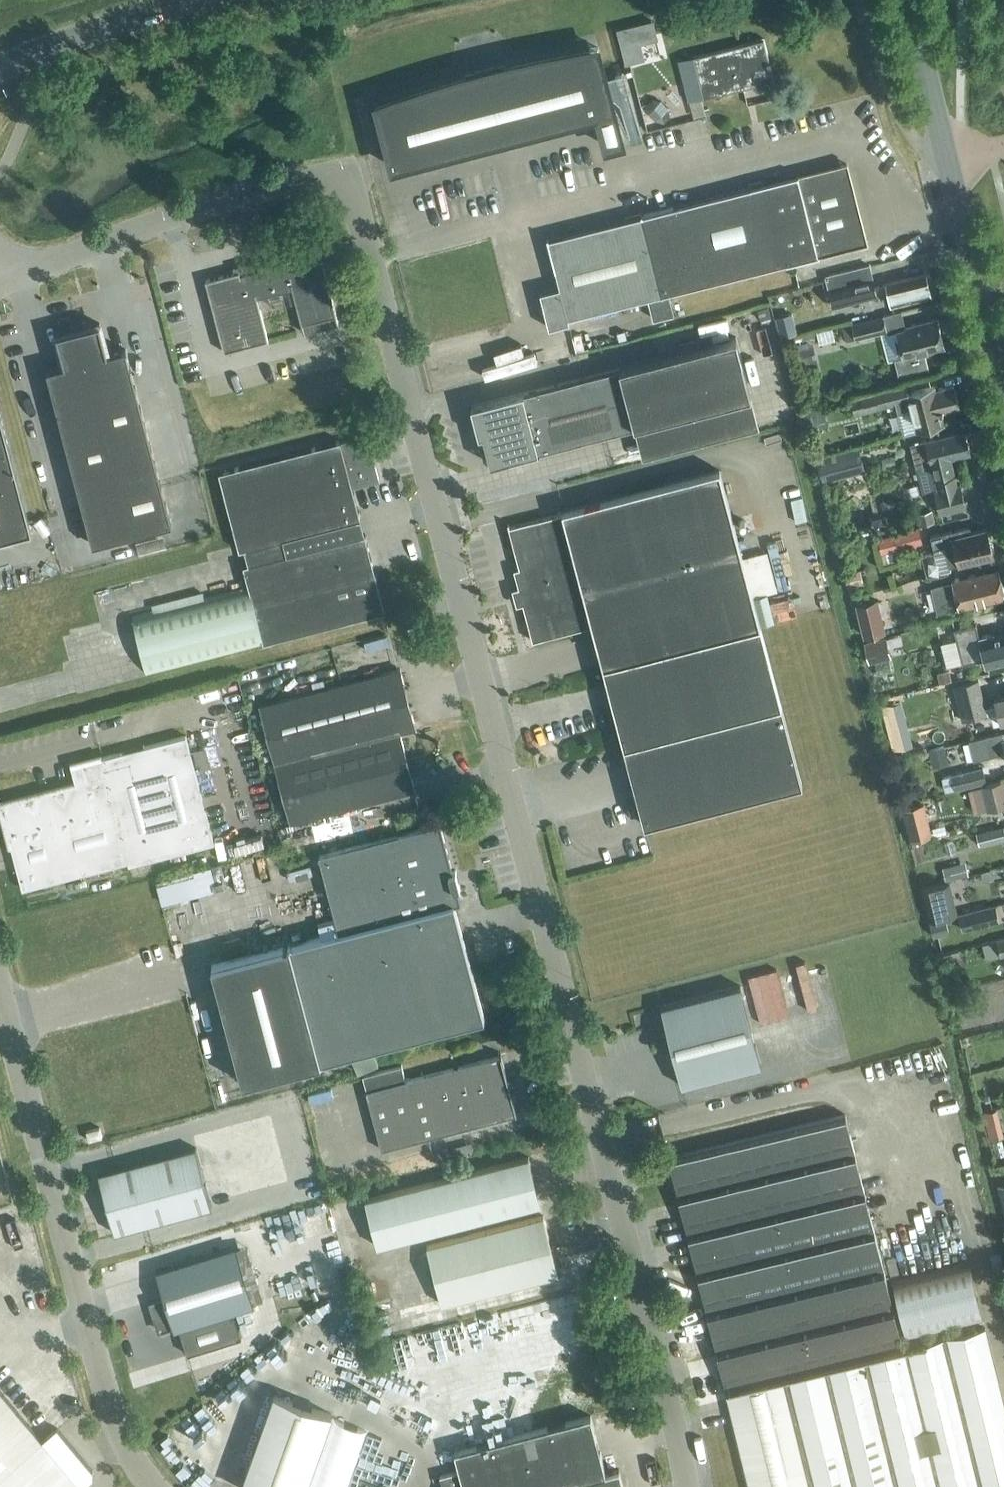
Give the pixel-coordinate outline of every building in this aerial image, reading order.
[(653,16),(617,25),(626,61),(644,56),(640,40),(658,36),(653,16)] [(702,99),(744,88),(742,80),(772,73),(763,39),(692,57),(702,99)] [(413,93),(377,105),(393,167),(598,114),(607,147),(622,143),(598,48),(539,59),(489,70),(477,73),(435,85),(413,93)] [(618,94),(630,90),(624,69),(612,73),(618,94)] [(701,97),(690,100),(694,115),(705,113),(701,97)] [(667,108),(660,100),(652,98),(646,104),(648,113),(655,120),(663,122),(669,116),(667,108)] [(675,314),(670,294),(867,243),(847,163),(546,239),(559,289),(540,294),(548,329),(569,324),(568,320),(648,300),(653,319),(675,314)] [(338,325),(319,251),(262,266),(262,268),(254,270),(252,262),(233,267),(234,273),(206,281),(225,352),(268,340),(257,298),(293,288),(305,333),(338,325)] [(874,287),(869,265),(826,276),(833,307),(888,294),(891,306),(931,296),(926,274),(886,283),(886,284),(874,287)] [(760,320),(771,317),(768,306),(757,309),(760,320)] [(780,336),(797,332),(792,313),(776,317),(780,336)] [(852,325),(856,339),(886,332),(883,317),(852,325)] [(112,353),(103,319),(52,332),(61,366),(47,370),(93,545),(171,524),(125,350),(112,353)] [(899,375),(929,368),(925,353),(944,348),(937,319),(905,327),(906,329),(897,331),(903,358),(895,361),(899,375)] [(846,342),(856,339),(852,325),(842,327),(846,342)] [(484,436),(490,464),(751,396),(736,337),(472,408),(478,436),(484,436)] [(813,345),(793,350),(797,368),(818,363),(813,345)] [(908,395),(905,385),(851,399),(855,415),(904,403),(906,409),(912,408),(919,431),(945,424),(942,412),(959,408),(953,386),(935,390),(934,388),(908,395)] [(32,535),(0,415),(0,543),(32,535)] [(960,483),(957,484),(950,458),(970,453),(964,431),(910,444),(922,494),(933,491),(939,514),(966,508),(960,483)] [(378,481),(367,437),(341,444),(340,442),(219,473),(240,551),(246,550),(249,565),(243,566),(249,588),(132,618),(147,675),(264,645),(263,643),(384,612),(364,535),(358,537),(354,522),(360,520),(352,488),(378,481)] [(823,483),(865,471),(859,447),(816,458),(823,483)] [(767,552),(742,558),(719,471),(562,512),(563,514),(510,528),(509,524),(507,524),(519,568),(514,570),(532,642),(592,626),(645,825),(801,784),(752,597),(777,590),(767,552)] [(971,532),(970,527),(931,536),(936,553),(946,551),(950,566),(993,556),(992,552),(994,550),(992,544),(990,543),(986,529),(971,532)] [(884,563),(898,559),(896,550),(921,544),(918,529),(878,539),(884,563)] [(1003,597),(1003,592),(998,569),(952,580),(953,582),(932,587),(938,612),(959,607),(959,608),(1003,597)] [(863,638),(886,633),(878,599),(855,604),(863,638)] [(994,637),(994,634),(978,638),(980,642),(955,648),(955,646),(944,649),(949,667),(959,664),(960,665),(984,659),(985,666),(1003,662),(1003,635),(994,637)] [(885,637),(863,642),(868,662),(890,657),(885,637)] [(291,823),(415,790),(400,733),(415,728),(400,670),(260,706),(291,823)] [(997,706),(985,709),(978,680),(954,686),(963,721),(998,713),(1000,722),(1003,721),(1003,696),(995,698),(997,706)] [(969,741),(974,761),(1003,753),(1003,732),(969,741)] [(907,733),(893,737),(896,751),(910,747),(907,733)] [(186,737),(82,763),(86,779),(76,781),(77,785),(0,805),(22,890),(128,862),(129,866),(213,844),(195,772),(211,768),(206,747),(190,751),(186,737)] [(944,746),(928,750),(933,768),(949,764),(944,746)] [(955,790),(987,783),(983,768),(952,775),(955,790)] [(981,786),(987,812),(1003,808),(1003,781),(981,786)] [(910,841),(932,836),(924,804),(902,809),(910,841)] [(484,1020),(454,904),(460,902),(440,824),(415,830),(416,831),(319,856),(339,933),(292,945),(291,944),(211,965),(242,1083),(322,1062),(357,1053),(361,1070),(383,1064),(379,1047),(484,1020)] [(1003,841),(1003,827),(1003,826),(977,833),(979,847),(1003,841)] [(965,862),(942,867),(945,881),(968,876),(965,862)] [(155,878),(162,902),(218,887),(212,863),(155,878)] [(931,922),(954,916),(951,901),(954,900),(949,882),(923,889),(931,922)] [(962,931),(999,922),(995,906),(958,915),(962,931)] [(752,972),(758,1019),(787,1016),(781,969),(752,972)] [(682,1086),(761,1066),(740,985),(660,1006),(682,1086)] [(516,1114),(501,1056),(405,1081),(401,1066),(362,1076),(381,1150),(516,1114)] [(986,1125),(1000,1122),(997,1109),(983,1113),(986,1125)] [(668,1157),(749,1486),(1003,1486),(1003,1406),(986,1331),(918,1347),(916,1340),(906,1342),(907,1350),(904,1350),(899,1333),(905,1332),(906,1338),(984,1319),(982,1312),(970,1261),(886,1281),(845,1116),(668,1157)] [(88,1141),(102,1138),(99,1128),(86,1132),(88,1141)] [(195,1149),(98,1175),(114,1233),(211,1207),(195,1149)] [(377,1247),(541,1205),(528,1157),(365,1199),(377,1247)] [(442,1305),(559,1275),(543,1216),(427,1246),(442,1305)] [(165,1299),(150,1304),(159,1331),(174,1326),(175,1328),(180,1327),(187,1351),(242,1334),(234,1310),(251,1305),(234,1249),(157,1273),(165,1299)] [(331,1415),(273,1394),(240,1486),(305,1486),(331,1415)] [(618,1470),(605,1474),(590,1416),(454,1452),(456,1459),(459,1471),(440,1476),(442,1486),(623,1486),(618,1470)] [(0,1477),(0,1486),(80,1486),(91,1477),(91,1471),(54,1426),(42,1436),(45,1439),(0,1477)]
